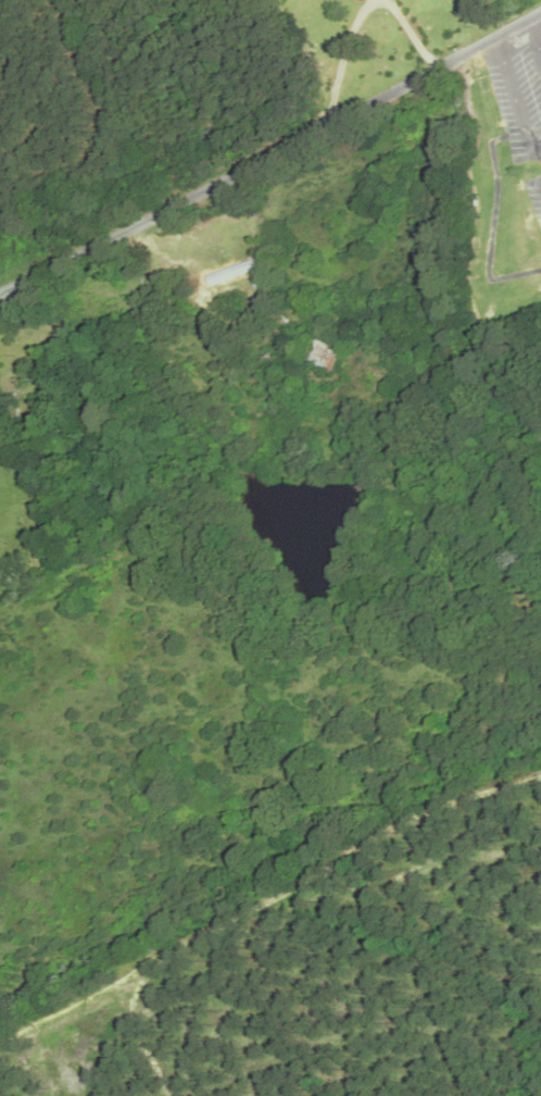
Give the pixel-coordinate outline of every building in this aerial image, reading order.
[(210,280),(215,291),(260,271),(255,261),(210,280)] [(325,375),(344,349),(316,329),(297,356),(325,375)]
